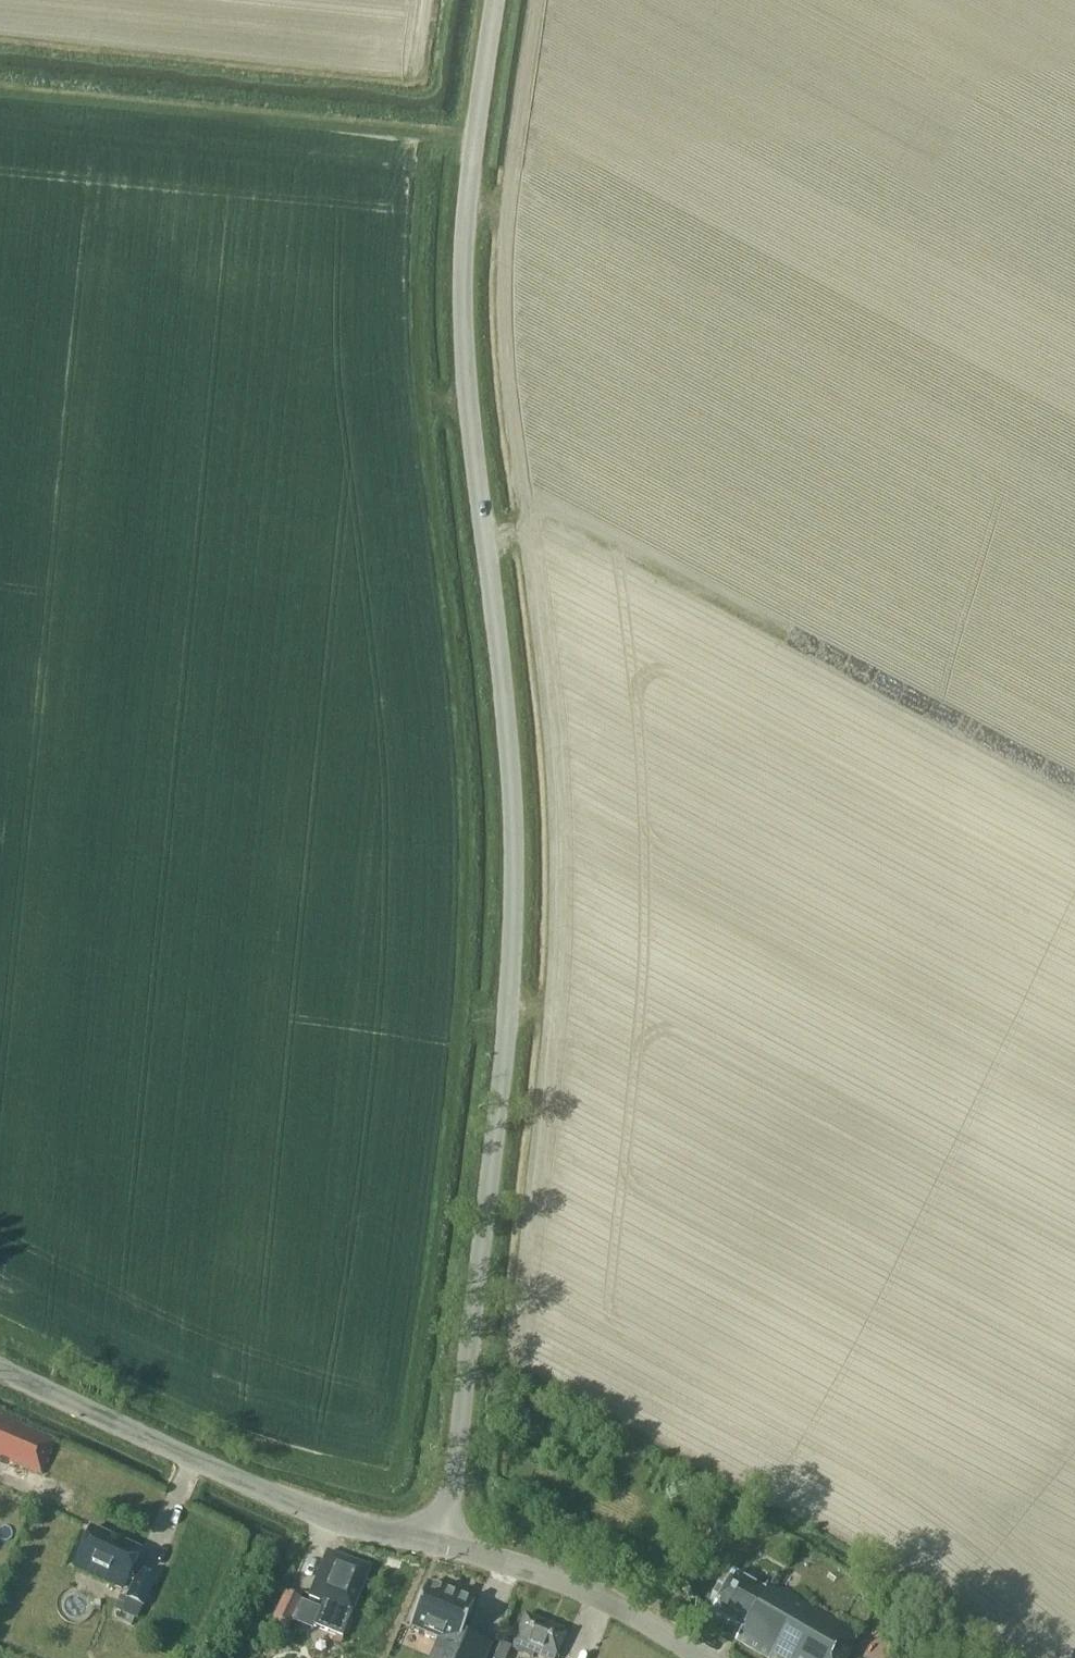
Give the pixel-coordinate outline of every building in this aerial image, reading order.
[(41,1473),(54,1439),(0,1417),(0,1457),(41,1473)] [(138,1571),(137,1573),(131,1571),(140,1551),(90,1528),(76,1560),(126,1583),(127,1580),(133,1582),(126,1598),(142,1606),(155,1578),(138,1571)] [(323,1602),(319,1612),(314,1626),(342,1638),(347,1623),(370,1568),(326,1552),(309,1596),(323,1602)] [(859,1636),(775,1587),(780,1578),(772,1574),(762,1591),(732,1574),(711,1611),(741,1628),(735,1639),(768,1657),(846,1657),(859,1636)] [(409,1628),(446,1643),(448,1644),(442,1657),(486,1657),(491,1647),(462,1635),(464,1628),(474,1604),(427,1584),(409,1628)] [(290,1625),(301,1601),(285,1594),(274,1618),(290,1625)] [(530,1656),(533,1657),(534,1654),(543,1657),(555,1657),(565,1632),(524,1616),(511,1648),(530,1656)] [(499,1642),(493,1657),(505,1657),(510,1647),(499,1642)]
